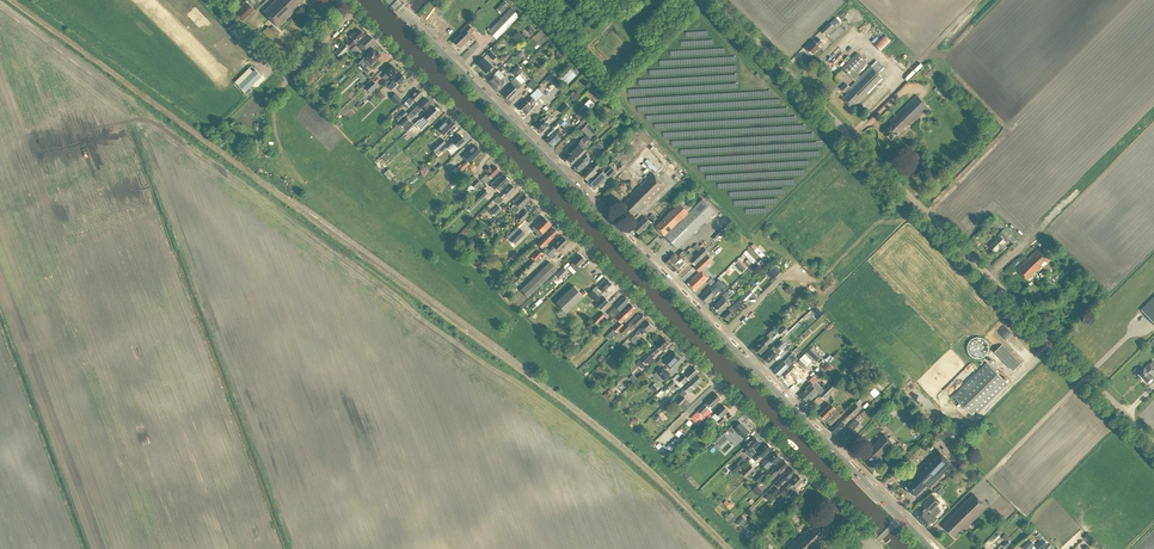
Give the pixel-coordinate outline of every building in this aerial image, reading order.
[(263,12),(278,28),(296,10),(295,10),(300,6),(299,5),(304,0),(275,0),(263,12)] [(501,14),(509,6),(505,1),(496,10),(501,14)] [(242,6),(234,14),(239,20),(248,12),(242,6)] [(497,40),(520,16),(511,8),(489,32),(497,40)] [(830,23),(835,27),(842,20),(838,16),(830,23)] [(822,31),(826,36),(835,27),(830,23),(822,31)] [(245,34),(238,25),(231,31),(239,40),(245,34)] [(461,32),(462,34),(454,41),(461,48),(473,37),(470,35),(475,31),(468,25),(461,32)] [(271,42),(280,33),(273,26),(270,29),(268,27),(262,32),(271,42)] [(361,38),(360,37),(363,34),(360,30),(356,33),(354,32),(350,36),(352,38),(347,43),(347,44),(345,46),(343,44),(334,53),(337,55),(340,58),(343,55),(349,49),(347,47),(349,46),(350,47),(355,42),(356,43),(361,38)] [(891,40),(885,34),(874,44),(881,51),(891,40)] [(365,50),(375,41),(369,36),(358,47),(362,50),(364,48),(365,50)] [(819,46),(822,42),(818,39),(815,42),(814,42),(811,45),(811,46),(807,49),(812,54),(816,51),(820,48),(819,46)] [(360,49),(356,45),(350,50),(355,55),(360,49)] [(378,61),(377,59),(380,56),(379,55),(380,54),(380,53),(378,52),(377,52),(376,52),(373,49),(364,57),(358,63),(363,68),(369,63),(371,65),(375,62),(376,63),(378,61)] [(487,54),(493,61),(497,57),(491,51),(487,54)] [(853,109),(883,79),(878,74),(884,69),(876,61),(870,66),(870,67),(859,78),(855,73),(866,62),(857,53),(842,69),(855,82),(850,87),(852,89),(851,90),(846,84),(841,89),(844,92),(845,91),(848,94),(843,99),(853,109)] [(486,74),(494,67),(485,58),(477,64),(486,74)] [(391,78),(398,71),(392,65),(387,71),(387,70),(384,73),(385,74),(382,77),(385,80),(389,76),(391,78)] [(519,65),(511,73),(514,76),(522,69),(519,65)] [(567,85),(577,75),(570,68),(561,78),(567,85)] [(251,90),(249,88),(262,76),(255,70),(238,86),(245,93),(244,93),(247,95),(251,90)] [(495,73),(496,74),(489,81),(498,90),(506,83),(502,79),(505,76),(499,70),(495,73)] [(405,78),(405,77),(403,75),(402,75),(400,73),(390,82),(391,83),(387,87),(390,91),(397,84),(399,86),(403,82),(402,81),(405,78)] [(519,75),(516,78),(515,78),(511,82),(514,84),(504,93),(511,101),(516,95),(517,96),(521,93),(518,90),(523,85),(522,84),(525,81),(519,75)] [(370,93),(377,86),(372,81),(365,88),(370,93)] [(537,86),(532,81),(528,85),(533,90),(537,86)] [(943,84),(940,89),(948,93),(950,88),(943,84)] [(528,101),(527,101),(520,108),(520,109),(522,112),(522,111),(523,111),(524,111),(527,114),(535,106),(533,104),(543,94),(538,89),(531,96),(532,97),(528,101)] [(416,102),(422,95),(422,94),(421,92),(420,92),(417,90),(404,103),(408,107),(415,101),(416,102)] [(398,105),(402,100),(395,93),(391,98),(398,105)] [(891,139),(892,139),(898,133),(899,134),(905,128),(906,129),(909,126),(909,127),(929,108),(916,95),(890,121),(891,122),(891,125),(884,132),(889,136),(888,137),(890,139),(891,139)] [(428,107),(427,106),(430,103),(430,102),(428,100),(428,99),(426,97),(409,114),(412,118),(421,109),(424,112),(428,107)] [(570,107),(566,103),(559,110),(564,114),(570,107)] [(591,110),(586,105),(578,113),(583,118),(591,110)] [(435,118),(433,116),(438,112),(438,111),(435,108),(434,107),(430,111),(430,110),(420,120),(419,120),(415,124),(415,125),(408,131),(411,134),(418,128),(419,129),(427,120),(430,123),(435,118)] [(403,129),(411,122),(406,116),(398,124),(403,129)] [(542,132),(550,124),(553,121),(549,117),(549,118),(547,116),(544,119),(544,118),(541,120),(537,124),(538,126),(537,127),(542,132)] [(563,123),(565,122),(562,118),(557,123),(553,126),(554,127),(556,129),(556,130),(560,126),(561,127),(564,124),(563,123)] [(454,125),(448,119),(435,131),(439,135),(442,133),(443,135),(454,125)] [(586,126),(583,129),(582,130),(583,132),(586,135),(589,139),(594,135),(586,126)] [(549,137),(546,139),(553,146),(561,138),(564,135),(560,131),(557,134),(554,131),(553,130),(548,136),(549,137)] [(620,142),(627,136),(625,134),(618,140),(620,142)] [(458,147),(465,141),(459,135),(453,141),(451,139),(439,150),(435,153),(438,156),(442,152),(442,153),(447,149),(452,154),(459,148),(458,147)] [(641,137),(648,145),(651,143),(643,135),(641,137)] [(587,141),(584,138),(568,153),(569,155),(565,159),(571,166),(583,155),(588,150),(583,145),(587,141)] [(445,142),(442,139),(431,149),(434,152),(445,142)] [(608,147),(602,140),(596,145),(603,152),(608,147)] [(468,163),(480,151),(474,145),(462,157),(465,161),(460,165),(456,168),(459,170),(461,173),(469,165),(468,163)] [(591,159),(586,154),(583,157),(574,165),(580,171),(583,168),(588,163),(587,162),(591,159)] [(377,166),(375,168),(379,172),(386,165),(380,160),(376,164),(377,166)] [(602,166),(597,162),(583,175),(588,180),(592,177),(593,178),(598,173),(596,171),(602,166)] [(491,179),(500,171),(494,165),(491,169),(488,166),(484,169),(487,172),(486,174),(480,180),(483,183),(489,177),(491,179)] [(606,174),(603,171),(589,184),(595,190),(598,187),(599,188),(610,178),(613,178),(617,173),(612,168),(606,174)] [(394,175),(389,169),(383,173),(389,180),(394,175)] [(626,201),(628,203),(623,207),(632,216),(636,212),(639,214),(666,187),(653,173),(631,195),(632,196),(626,201)] [(510,180),(503,174),(499,178),(498,177),(491,184),(499,193),(507,185),(506,184),(510,180)] [(689,187),(692,183),(686,177),(682,180),(689,187)] [(475,188),(481,183),(477,179),(471,185),(475,188)] [(508,197),(515,190),(510,184),(494,200),(499,204),(503,200),(502,199),(506,195),(508,197)] [(470,193),(475,188),(471,185),(466,190),(470,193)] [(473,208),(488,192),(484,189),(480,193),(469,204),(473,208)] [(519,210),(530,200),(524,194),(522,195),(521,194),(512,202),(515,205),(512,207),(517,212),(519,210)] [(677,248),(715,212),(703,199),(693,208),(684,199),(656,226),(657,227),(656,228),(658,230),(659,230),(665,236),(677,248)] [(498,205),(491,212),(495,216),(502,209),(498,205)] [(522,222),(528,215),(524,210),(517,217),(522,222)] [(638,223),(639,224),(634,228),(640,234),(644,229),(645,230),(652,223),(645,216),(638,223)] [(551,225),(543,217),(536,225),(534,227),(542,235),(551,225)] [(992,224),(1001,233),(1005,228),(996,219),(994,221),(993,220),(989,224),(990,225),(992,224)] [(727,232),(733,226),(730,223),(724,229),(727,232)] [(515,244),(525,234),(519,228),(509,238),(515,244)] [(557,232),(554,228),(537,244),(542,249),(553,237),(557,232)] [(1005,241),(1012,235),(1005,228),(1001,233),(1002,234),(1001,236),(1000,236),(990,246),(995,252),(999,248),(1002,251),(1007,247),(1003,244),(1006,242),(1005,241)] [(716,240),(722,233),(720,232),(714,239),(716,240)] [(559,251),(567,243),(567,242),(567,241),(566,240),(565,240),(562,237),(557,243),(556,242),(551,247),(552,248),(549,250),(553,254),(557,249),(559,251)] [(758,247),(754,243),(751,246),(755,250),(754,251),(762,258),(765,255),(758,247)] [(674,266),(671,268),(677,274),(678,274),(691,261),(695,266),(709,252),(704,247),(695,256),(690,252),(688,255),(687,254),(675,267),(674,266)] [(1051,260),(1039,248),(1017,269),(1028,281),(1033,276),(1034,277),(1051,260)] [(536,260),(542,254),(545,251),(544,250),(541,253),(538,250),(532,256),(532,257),(536,260)] [(675,267),(687,254),(683,251),(678,256),(675,253),(670,257),(671,259),(666,263),(671,268),(674,266),(675,267)] [(756,261),(746,251),(743,254),(748,259),(746,261),(750,265),(753,263),(754,264),(756,261)] [(520,259),(515,254),(510,258),(515,263),(520,259)] [(693,279),(688,284),(692,287),(706,274),(702,270),(706,266),(709,269),(715,262),(707,254),(694,267),(699,272),(692,279),(693,279)] [(578,266),(584,260),(580,255),(573,262),(567,268),(573,274),(579,268),(578,266)] [(764,266),(769,261),(764,257),(759,261),(764,266)] [(740,260),(735,265),(743,273),(748,268),(740,260)] [(528,298),(557,270),(549,262),(520,290),(528,298)] [(782,271),(775,264),(766,272),(767,273),(767,274),(773,280),(782,271)] [(563,267),(556,274),(561,279),(568,272),(563,267)] [(706,274),(692,287),(695,291),(709,278),(706,274)] [(603,293),(611,284),(606,279),(598,287),(597,286),(593,290),(589,294),(596,301),(600,297),(596,294),(600,290),(603,293)] [(710,289),(701,298),(706,303),(711,298),(712,299),(720,291),(722,293),(729,287),(725,283),(724,284),(720,280),(711,289),(710,289)] [(583,298),(587,293),(585,291),(582,294),(574,286),(557,302),(567,313),(583,298)] [(789,295),(794,290),(790,286),(785,290),(789,295)] [(722,296),(724,298),(714,307),(720,314),(726,309),(731,304),(725,298),(729,295),(726,292),(722,296)] [(728,311),(723,316),(724,317),(724,318),(726,319),(727,319),(727,320),(732,315),(733,316),(736,313),(735,312),(749,299),(745,295),(728,311)] [(601,310),(609,302),(604,297),(595,305),(601,310)] [(621,312),(628,304),(627,302),(628,301),(625,297),(623,298),(622,297),(614,305),(615,307),(608,314),(613,319),(619,313),(618,312),(619,311),(621,312)] [(1142,310),(1153,323),(1153,299),(1142,310)] [(808,311),(813,308),(809,302),(804,306),(808,311)] [(631,305),(626,310),(625,309),(616,318),(620,322),(621,322),(622,323),(632,313),(631,313),(635,309),(631,305)] [(819,318),(824,314),(816,306),(812,310),(819,318)] [(603,312),(598,318),(601,322),(607,316),(603,312)] [(642,314),(640,315),(639,314),(631,322),(628,325),(627,324),(620,331),(625,335),(634,325),(636,327),(645,318),(642,314)] [(646,333),(653,326),(647,321),(638,330),(639,331),(631,339),(632,339),(630,341),(635,345),(636,344),(637,344),(641,340),(637,336),(641,333),(643,335),(645,333),(646,333)] [(617,332),(624,325),(621,322),(605,337),(609,341),(617,332)] [(784,326),(778,332),(783,336),(789,330),(784,326)] [(767,346),(772,340),(771,340),(777,334),(772,330),(767,335),(767,336),(759,344),(759,345),(755,349),(760,354),(768,347),(767,346)] [(665,347),(669,343),(664,338),(652,350),(651,350),(641,360),(645,364),(661,349),(662,350),(665,348),(665,347)] [(777,349),(783,343),(780,340),(774,346),(777,349)] [(623,350),(629,345),(625,341),(620,346),(623,350)] [(616,344),(611,349),(613,352),(619,346),(616,344)] [(1004,344),(997,351),(1016,370),(1023,363),(1004,344)] [(769,363),(777,355),(771,348),(763,356),(766,360),(766,361),(768,362),(769,363)] [(607,360),(613,367),(624,356),(618,349),(607,360)] [(680,358),(674,351),(663,362),(666,365),(663,367),(657,372),(664,380),(670,375),(666,370),(669,368),(670,368),(680,358)] [(792,353),(784,362),(783,361),(774,370),(779,376),(788,367),(797,358),(792,353)] [(826,371),(831,366),(827,362),(822,367),(826,371)] [(974,417),(1008,384),(987,362),(953,396),(974,417)] [(1144,368),(1138,374),(1141,377),(1141,378),(1143,380),(1144,380),(1147,383),(1153,377),(1152,375),(1153,373),(1153,368),(1150,363),(1145,368),(1144,368)] [(795,366),(785,376),(786,377),(785,378),(789,382),(790,381),(791,382),(793,380),(795,382),(797,384),(798,384),(804,379),(799,374),(801,372),(795,366)] [(689,380),(698,372),(694,367),(685,375),(683,374),(681,376),(678,379),(675,382),(681,388),(683,385),(689,380)] [(694,388),(702,380),(698,375),(689,383),(689,384),(679,393),(683,397),(684,395),(684,396),(688,392),(689,392),(693,388),(694,388)] [(655,391),(660,387),(656,382),(651,387),(655,391)] [(832,382),(820,394),(825,399),(832,391),(837,387),(832,382)] [(810,384),(805,388),(806,389),(800,395),(807,402),(813,396),(814,397),(819,393),(810,384)] [(664,392),(666,395),(670,390),(670,388),(667,385),(662,390),(664,392)] [(661,400),(666,395),(664,392),(662,390),(657,395),(661,400)] [(721,398),(716,393),(698,411),(702,415),(709,408),(708,407),(710,406),(712,408),(721,398)] [(679,406),(687,399),(684,396),(676,403),(679,406)] [(821,414),(831,425),(846,411),(839,404),(835,401),(831,405),(831,404),(821,414)] [(856,403),(840,418),(840,419),(830,429),(835,434),(845,424),(844,423),(847,420),(846,419),(848,416),(851,419),(861,409),(856,403)] [(723,416),(729,411),(723,405),(715,412),(721,418),(718,421),(721,424),(726,419),(723,416)] [(658,416),(654,419),(661,426),(664,422),(658,416)] [(849,427),(840,436),(844,441),(850,436),(850,437),(855,433),(852,429),(860,422),(856,419),(848,426),(849,427)] [(736,431),(743,438),(750,432),(741,423),(738,426),(735,423),(735,422),(728,429),(733,433),(736,431)] [(682,441),(686,436),(682,432),(678,437),(682,441)] [(871,446),(864,453),(869,458),(888,438),(884,434),(872,447),(871,446)] [(891,436),(888,438),(869,458),(875,464),(882,457),(881,457),(894,444),(893,443),(895,441),(891,436)] [(745,453),(750,458),(756,452),(753,449),(760,443),(755,438),(745,448),(748,451),(745,453)] [(676,439),(667,447),(665,444),(658,449),(664,456),(680,442),(676,439)] [(752,457),(756,461),(761,456),(763,457),(769,452),(768,451),(771,448),(767,444),(764,447),(763,446),(752,457)] [(910,480),(911,481),(905,487),(915,497),(923,488),(928,487),(929,488),(953,465),(938,450),(917,471),(914,474),(915,475),(910,480)] [(774,464),(781,458),(775,452),(769,459),(768,458),(762,464),(766,469),(772,462),(774,464)] [(740,467),(746,461),(743,458),(737,463),(740,467)] [(783,469),(788,464),(784,461),(779,465),(770,474),(773,477),(779,472),(781,474),(784,470),(783,469)] [(737,463),(736,463),(730,469),(734,473),(741,467),(740,467),(737,463)] [(747,477),(755,469),(750,465),(742,473),(747,477)] [(790,476),(795,471),(791,468),(786,473),(786,472),(775,483),(779,486),(785,479),(787,481),(790,478),(790,476)] [(762,471),(755,478),(758,482),(765,474),(762,471)] [(796,488),(803,481),(798,475),(786,487),(783,490),(789,495),(792,492),(790,490),(795,486),(796,488)] [(764,491),(758,485),(752,490),(759,496),(764,491)] [(771,492),(774,495),(779,490),(776,487),(771,492)] [(987,508),(974,494),(942,524),(946,528),(952,534),(954,536),(959,531),(961,532),(964,529),(965,529),(987,508)] [(930,513),(925,508),(917,517),(926,527),(932,522),(933,523),(938,519),(935,516),(937,513),(933,509),(940,502),(932,495),(923,505),(930,512),(930,513)] [(727,500),(724,503),(730,509),(735,505),(731,501),(730,503),(727,500)] [(1000,510),(1007,504),(1005,501),(998,508),(1000,510)] [(739,526),(745,520),(742,517),(736,523),(739,526)] [(818,523),(812,529),(810,527),(805,532),(804,531),(786,548),(817,548),(824,542),(822,539),(828,534),(818,523)] [(1024,548),(1030,548),(1035,544),(1030,539),(1022,547),(1024,548)] [(1038,548),(1042,548),(1047,544),(1042,539),(1035,546),(1038,548)] [(1005,548),(1011,543),(1008,540),(1002,545),(1005,548)]
